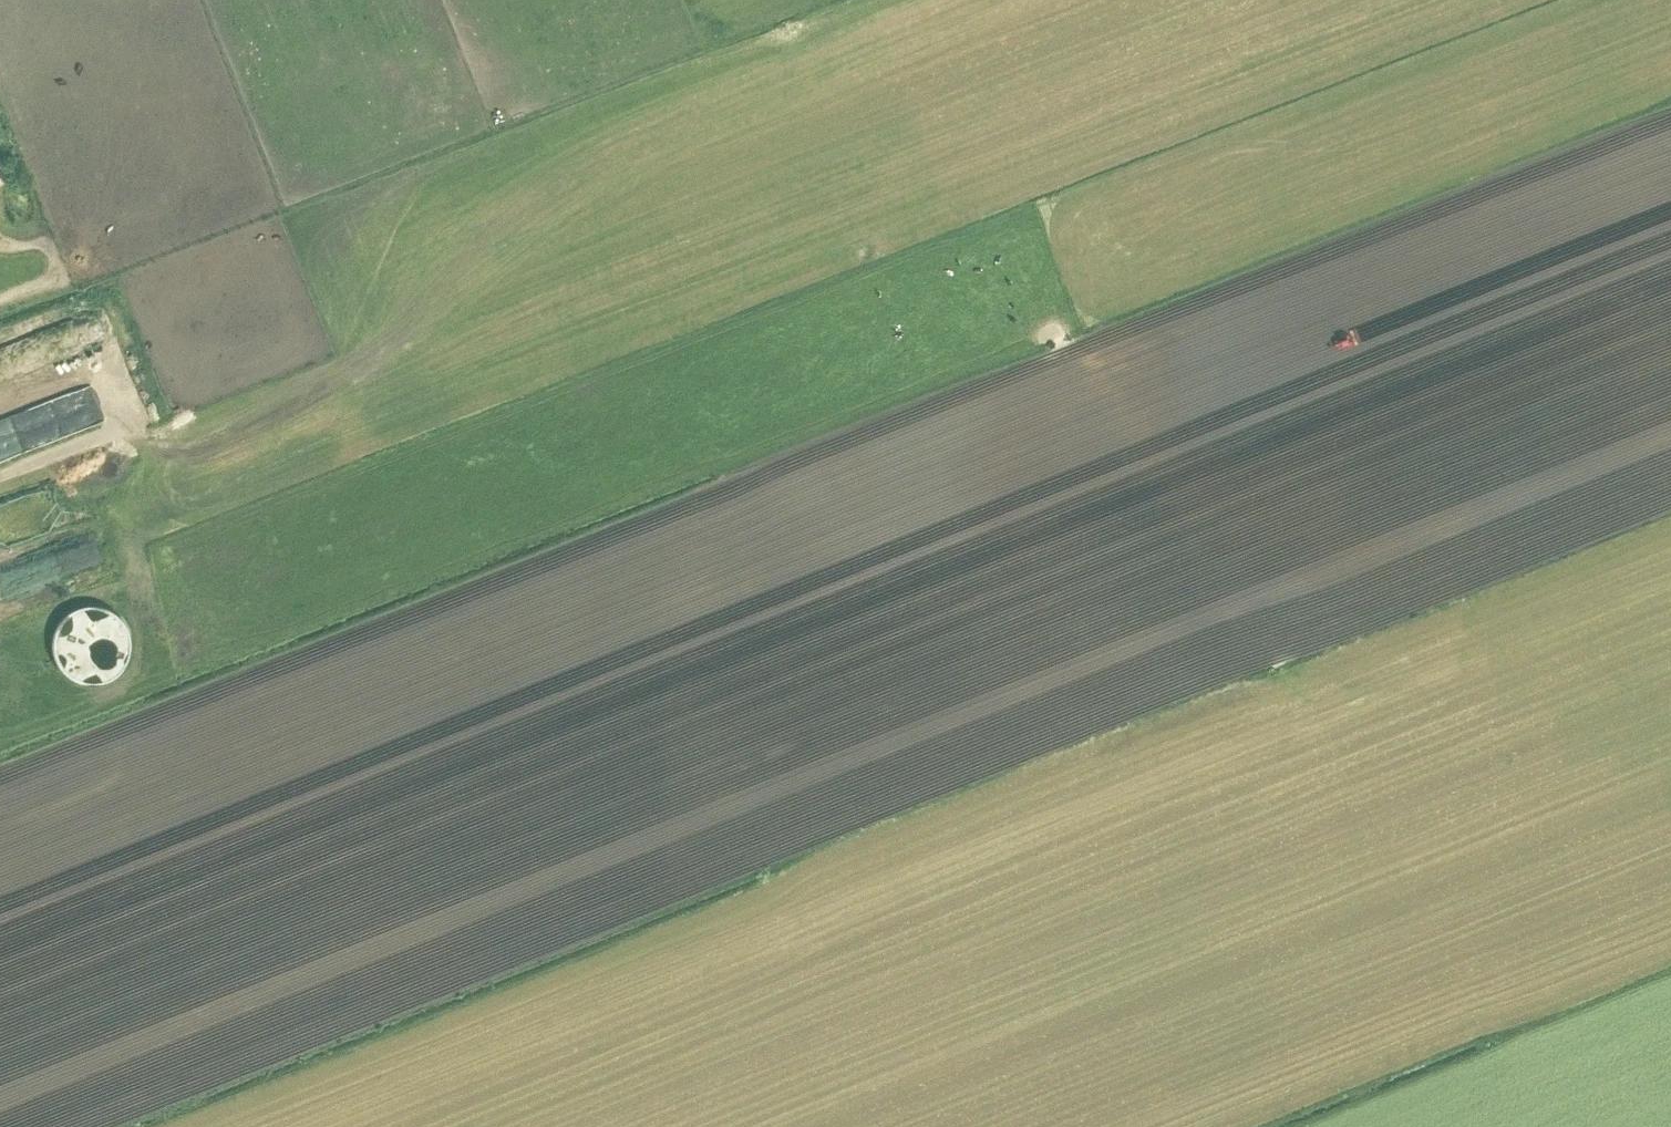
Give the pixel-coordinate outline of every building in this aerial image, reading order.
[(12,465),(2,433),(0,434),(0,469),(12,465)] [(93,545),(27,562),(35,592),(101,574),(93,545)] [(67,633),(83,675),(119,660),(103,619),(67,633)] [(48,655),(61,660),(67,643),(54,639),(48,655)]
